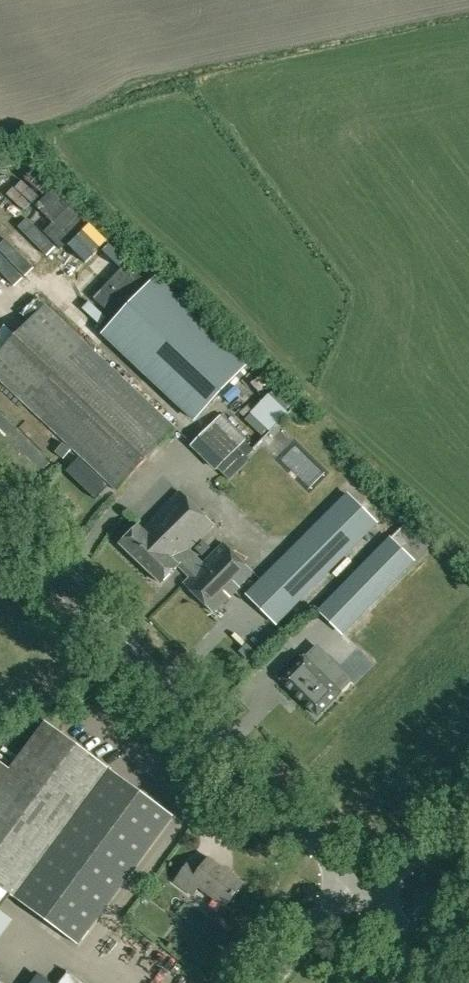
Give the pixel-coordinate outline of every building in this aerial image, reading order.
[(24,222),(14,231),(44,262),(54,253),(24,222)] [(74,240),(67,222),(45,230),(51,248),(74,240)] [(0,280),(0,285),(8,293),(25,276),(14,266),(0,280)] [(248,363),(155,276),(104,333),(195,419),(248,363)] [(117,489),(175,427),(44,305),(0,352),(0,378),(117,489)] [(218,468),(230,480),(251,458),(239,447),(247,439),(238,430),(240,427),(224,412),(221,414),(191,446),(216,470),(218,468)] [(66,442),(53,455),(63,465),(76,452),(66,442)] [(318,497),(338,478),(306,445),(286,464),(318,497)] [(139,525),(121,544),(161,583),(178,566),(190,577),(184,583),(214,612),(253,572),(224,543),(204,563),(190,549),(214,524),(180,491),(143,529),(139,525)] [(348,494),(262,582),(290,610),(377,521),(348,494)] [(351,624),(374,601),(413,561),(393,541),(331,604),(351,624)] [(318,717),(343,692),(317,666),(329,655),(317,644),(281,680),(318,717)] [(11,895),(79,945),(175,816),(46,720),(0,782),(0,910),(11,895)] [(199,887),(226,907),(244,883),(209,857),(202,867),(191,859),(175,881),(193,895),(199,887)] [(209,928),(216,919),(207,912),(200,921),(209,928)] [(159,968),(165,982),(191,982),(182,959),(159,968)] [(67,970),(66,971),(67,971),(59,982),(86,982),(67,970)] [(351,978),(343,972),(336,982),(348,982),(351,978)]
